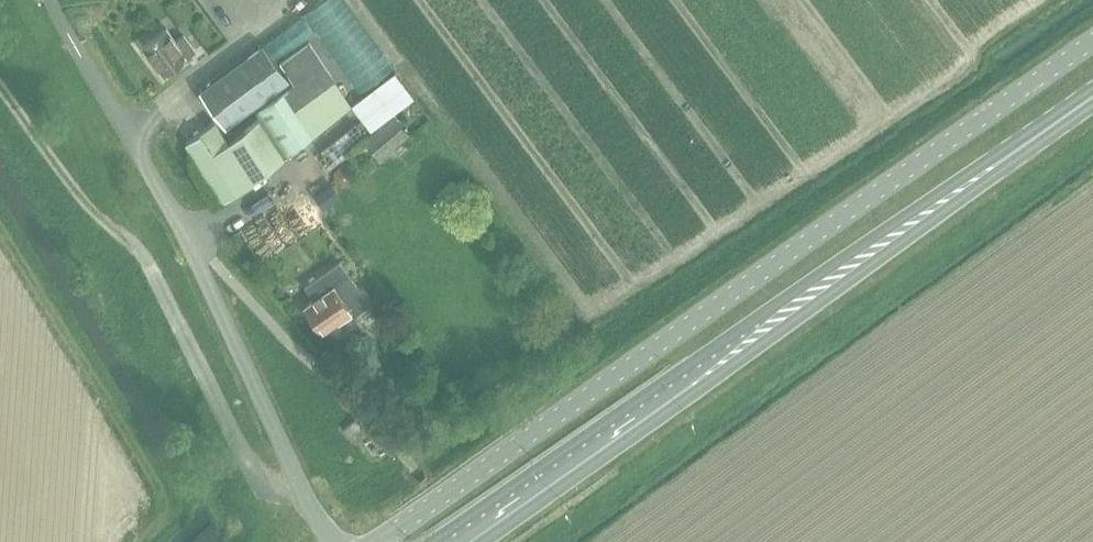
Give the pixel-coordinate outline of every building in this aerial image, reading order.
[(263,43),(199,90),(226,127),(290,79),(275,59),(314,30),(360,92),(394,67),(345,0),(321,0),(263,43)] [(164,73),(194,51),(183,36),(176,42),(166,29),(144,45),(164,73)] [(215,121),(186,143),(223,202),(351,105),(309,41),(280,60),(294,82),(257,112),(261,117),(229,140),(215,121)] [(360,114),(402,81),(394,71),(352,105),(360,114)] [(403,102),(412,95),(407,88),(389,102),(393,106),(402,100),(403,102)] [(364,139),(380,158),(408,133),(392,115),(364,139)] [(351,185),(356,178),(355,169),(347,164),(338,166),(334,173),(335,181),(343,186),(351,185)] [(323,206),(339,194),(332,185),(316,196),(323,206)] [(304,286),(314,300),(305,306),(322,331),(351,311),(354,315),(371,303),(340,261),(304,286)] [(369,460),(384,451),(375,436),(360,445),(369,460)]
